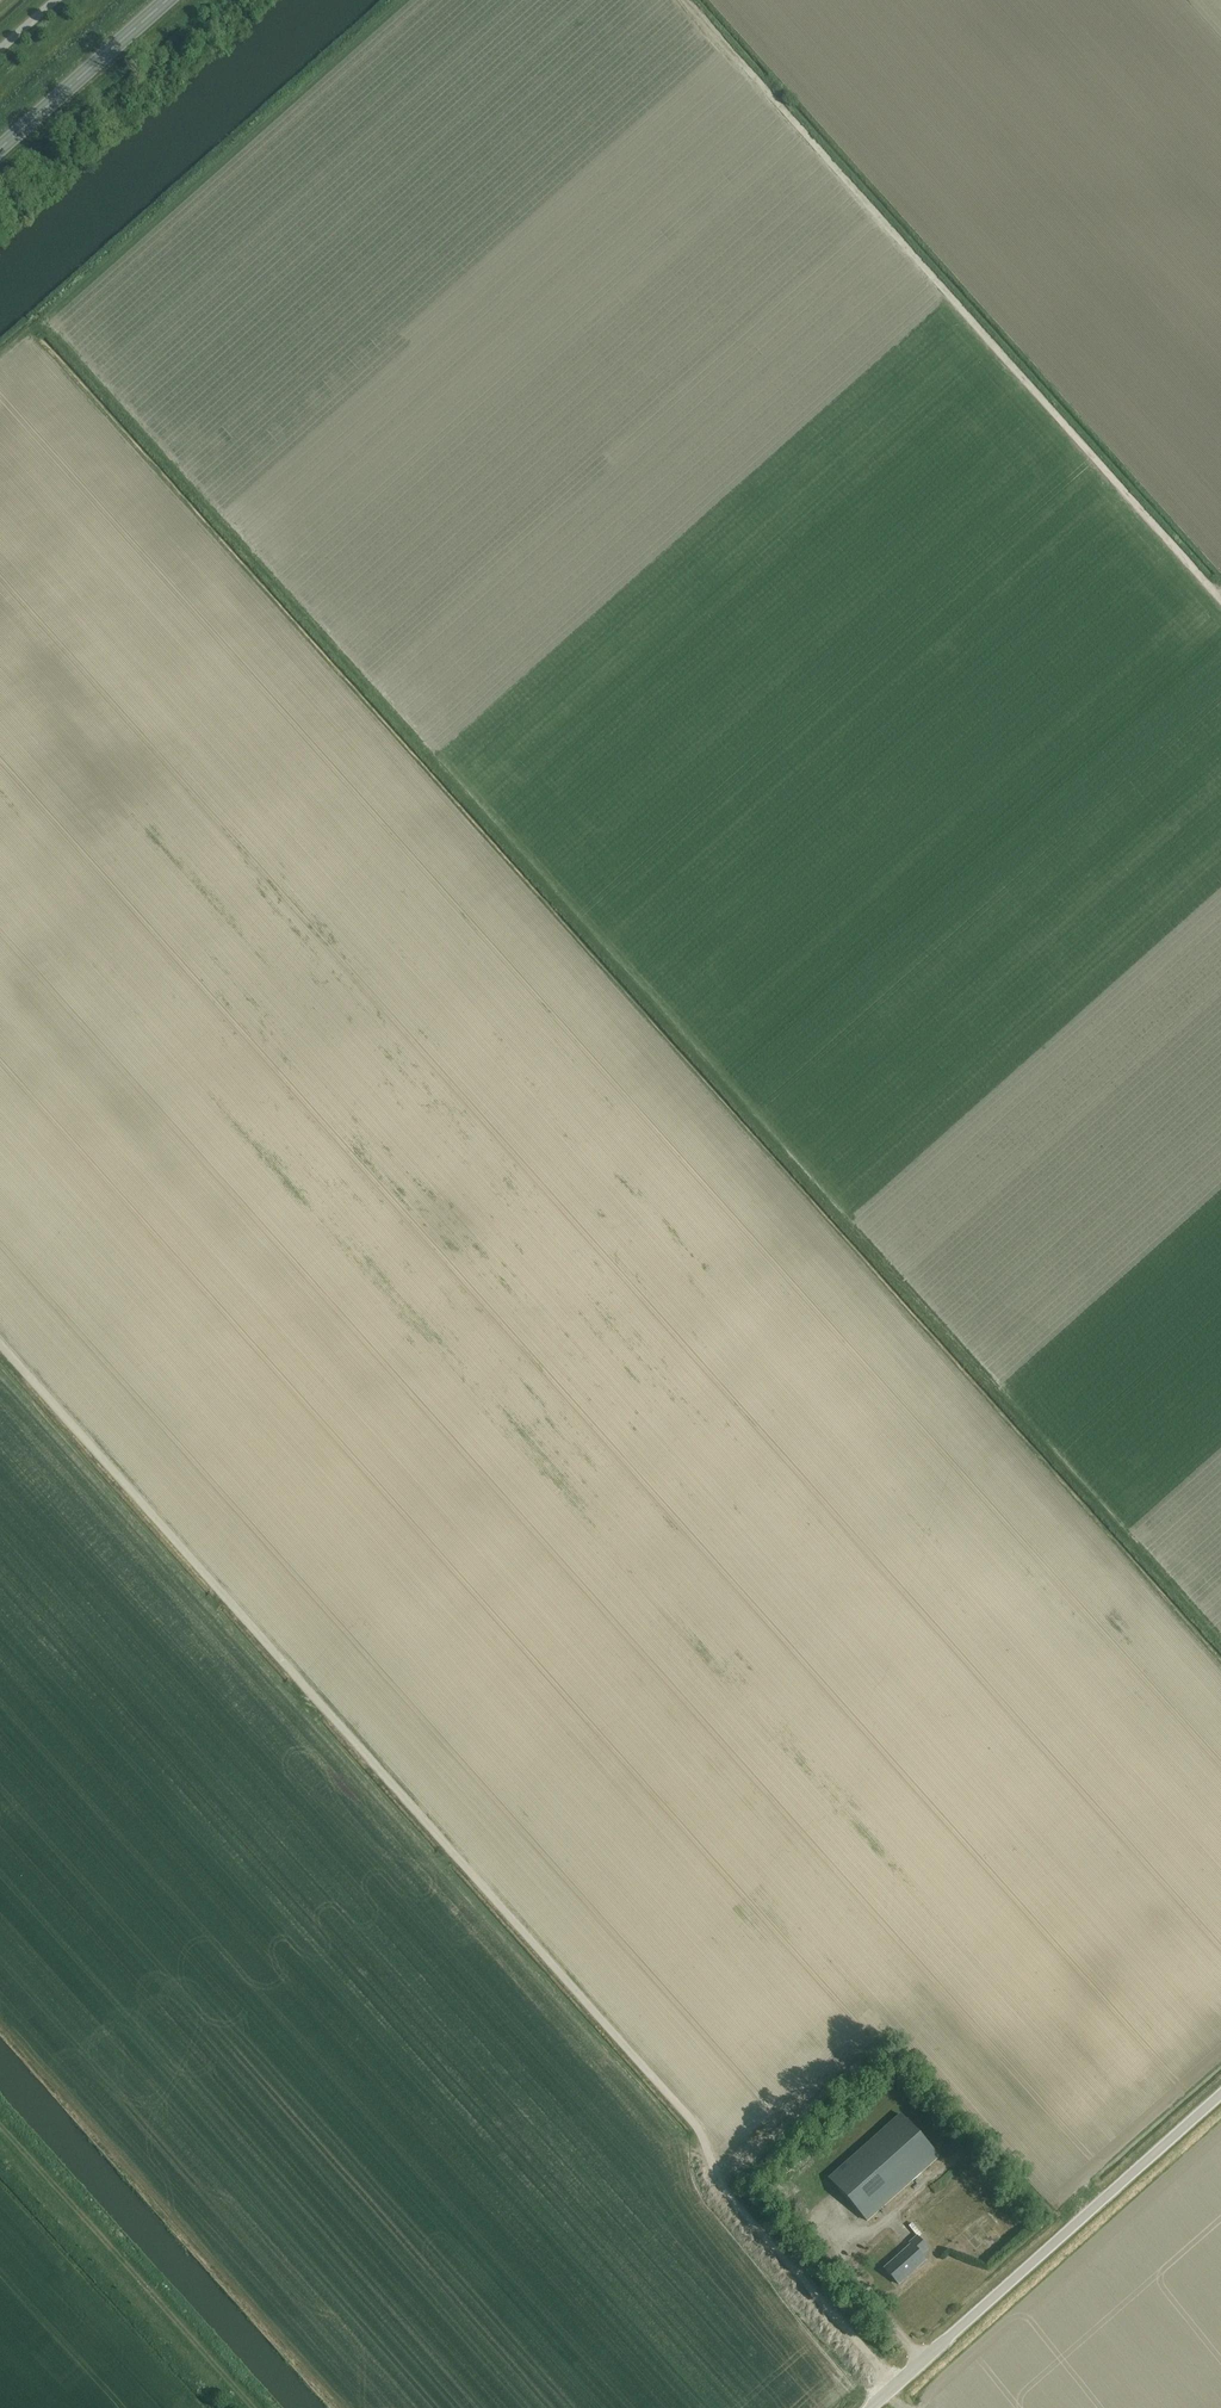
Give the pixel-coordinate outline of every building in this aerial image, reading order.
[(867,2221),(938,2157),(900,2115),(829,2179),(867,2221)] [(921,2255),(928,2249),(917,2237),(910,2243),(912,2245),(885,2269),(898,2285),(926,2260),(921,2255)]
